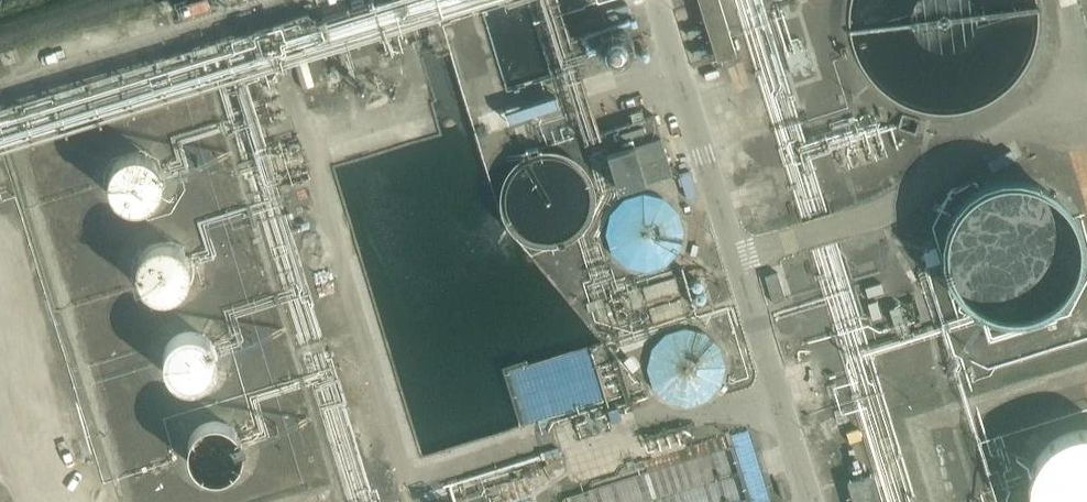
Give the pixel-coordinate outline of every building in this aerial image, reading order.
[(700,4),(717,59),(721,58),(723,66),(735,62),(733,54),(737,53),(720,0),(699,0),(700,4)] [(308,58),(294,62),(301,88),(316,84),(308,58)] [(513,104),(521,136),(556,128),(548,96),(513,104)] [(601,132),(619,189),(673,172),(655,115),(601,132)] [(165,174),(165,173),(165,167),(163,163),(158,155),(154,151),(150,148),(143,146),(139,145),(133,145),(127,147),(122,149),(117,153),(114,157),(111,161),(109,167),(109,172),(109,178),(110,182),(113,188),(116,192),(124,198),(131,201),(135,201),(142,201),(147,200),(151,198),(155,195),(160,189),(162,185),(164,180),(165,174)] [(1084,245),(1084,244),(1082,230),(1078,217),(1074,209),(1071,203),(1064,195),(1057,189),(1051,185),(1040,179),(1026,176),(1012,175),(1002,176),(987,181),(974,188),(965,197),(956,207),(951,219),(947,232),(946,245),(948,258),(951,270),(958,282),(966,292),(976,301),(989,307),(1003,311),(1016,312),(1027,311),(1041,307),(1053,301),(1064,292),(1072,282),(1078,270),(1082,258),(1084,245)] [(682,224),(681,218),(679,210),(675,203),(672,199),(666,194),(660,190),(654,188),(646,187),(639,187),(632,189),(625,193),(619,197),(615,203),(611,210),(609,215),(608,223),(609,230),(611,238),(615,245),(619,250),(624,254),(630,257),(635,259),(643,261),(651,260),(657,258),(665,255),(671,250),(675,244),(679,238),(681,231),(682,224)] [(191,265),(191,264),(191,259),(189,253),(186,248),(183,244),(178,240),(172,238),(168,237),(162,236),(156,237),(151,239),(147,242),(143,245),(139,250),(137,255),(136,260),(135,265),(137,275),(140,280),(143,284),(151,290),(161,293),(169,292),(173,291),(177,289),(182,285),(186,281),(189,276),(191,271),(191,265)] [(938,248),(924,253),(928,266),(942,262),(938,248)] [(786,299),(778,273),(765,276),(773,303),(786,299)] [(907,304),(911,318),(921,315),(916,301),(907,304)] [(894,323),(904,320),(899,306),(889,309),(894,323)] [(219,354),(219,353),(217,343),(215,338),(212,334),(208,331),(203,327),(198,326),(193,325),(188,325),(182,326),(177,328),(172,332),(168,336),(165,342),(163,348),(162,352),(163,358),(165,364),(168,369),(171,373),(175,376),(180,379),(185,380),(190,381),(195,381),(201,379),(206,376),(210,373),(216,366),(218,360),(219,354)] [(720,361),(720,360),(719,354),(717,348),(715,343),(710,337),(705,332),(699,329),(690,326),(686,326),(680,326),(672,329),(666,332),(660,336),(656,341),(653,348),(651,354),(650,360),(651,367),(653,372),(655,378),(660,384),(666,389),(672,392),(679,395),(684,395),(691,395),(699,392),(704,389),(710,385),(714,380),(717,374),(719,368),(720,361)] [(607,400),(591,349),(512,375),(528,423),(607,400)] [(242,446),(242,445),(240,435),(238,431),(235,426),(231,422),(226,419),(221,418),(215,417),(209,417),(205,418),(199,421),(195,424),(191,429),(188,434),(186,440),(186,445),(186,450),(188,455),(193,464),(196,467),(202,470),(212,473),(217,473),(224,471),(228,470),(233,466),(237,462),(240,457),(241,451),(242,446)] [(1078,424),(1064,429),(1055,435),(1046,443),(1040,451),(1034,462),(1031,473),(1031,483),(1031,494),(1034,501),(1086,501),(1086,423),(1078,424)] [(734,437),(579,487),(583,501),(755,501),(734,437)] [(550,481),(565,471),(561,454),(559,455),(557,448),(543,453),(548,466),(545,467),(550,481)] [(848,482),(854,501),(883,501),(875,474),(848,482)]
